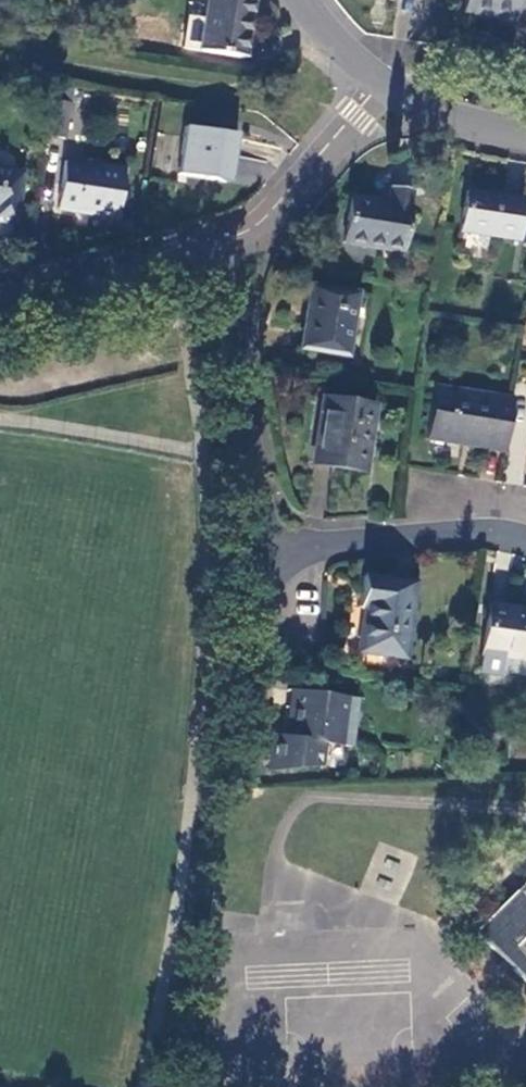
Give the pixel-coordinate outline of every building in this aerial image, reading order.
[(200,52),(245,59),(255,0),(207,0),(200,52)] [(525,23),(525,0),(466,0),(464,14),(525,23)] [(64,141),(69,106),(53,104),(48,138),(64,141)] [(232,138),(185,130),(178,173),(225,181),(232,138)] [(122,172),(66,163),(59,209),(115,219),(122,172)] [(0,172),(0,223),(12,225),(21,176),(0,172)] [(401,252),(411,191),(391,187),(388,204),(349,198),(342,243),(401,252)] [(522,200),(468,192),(462,231),(516,239),(522,200)] [(345,358),(356,294),(310,286),(299,349),(345,358)] [(427,439),(505,452),(513,400),(435,388),(427,439)] [(363,471),(374,407),(325,400),(318,441),(315,441),(312,463),(363,471)] [(404,660),(414,586),(365,578),(359,609),(363,610),(356,654),(404,660)] [(488,605),(481,654),(525,662),(525,611),(488,605)] [(356,698),(289,690),(282,739),(271,738),(267,772),(321,767),(323,743),(350,747),(356,698)] [(472,931),(525,985),(525,879),(472,931)]
